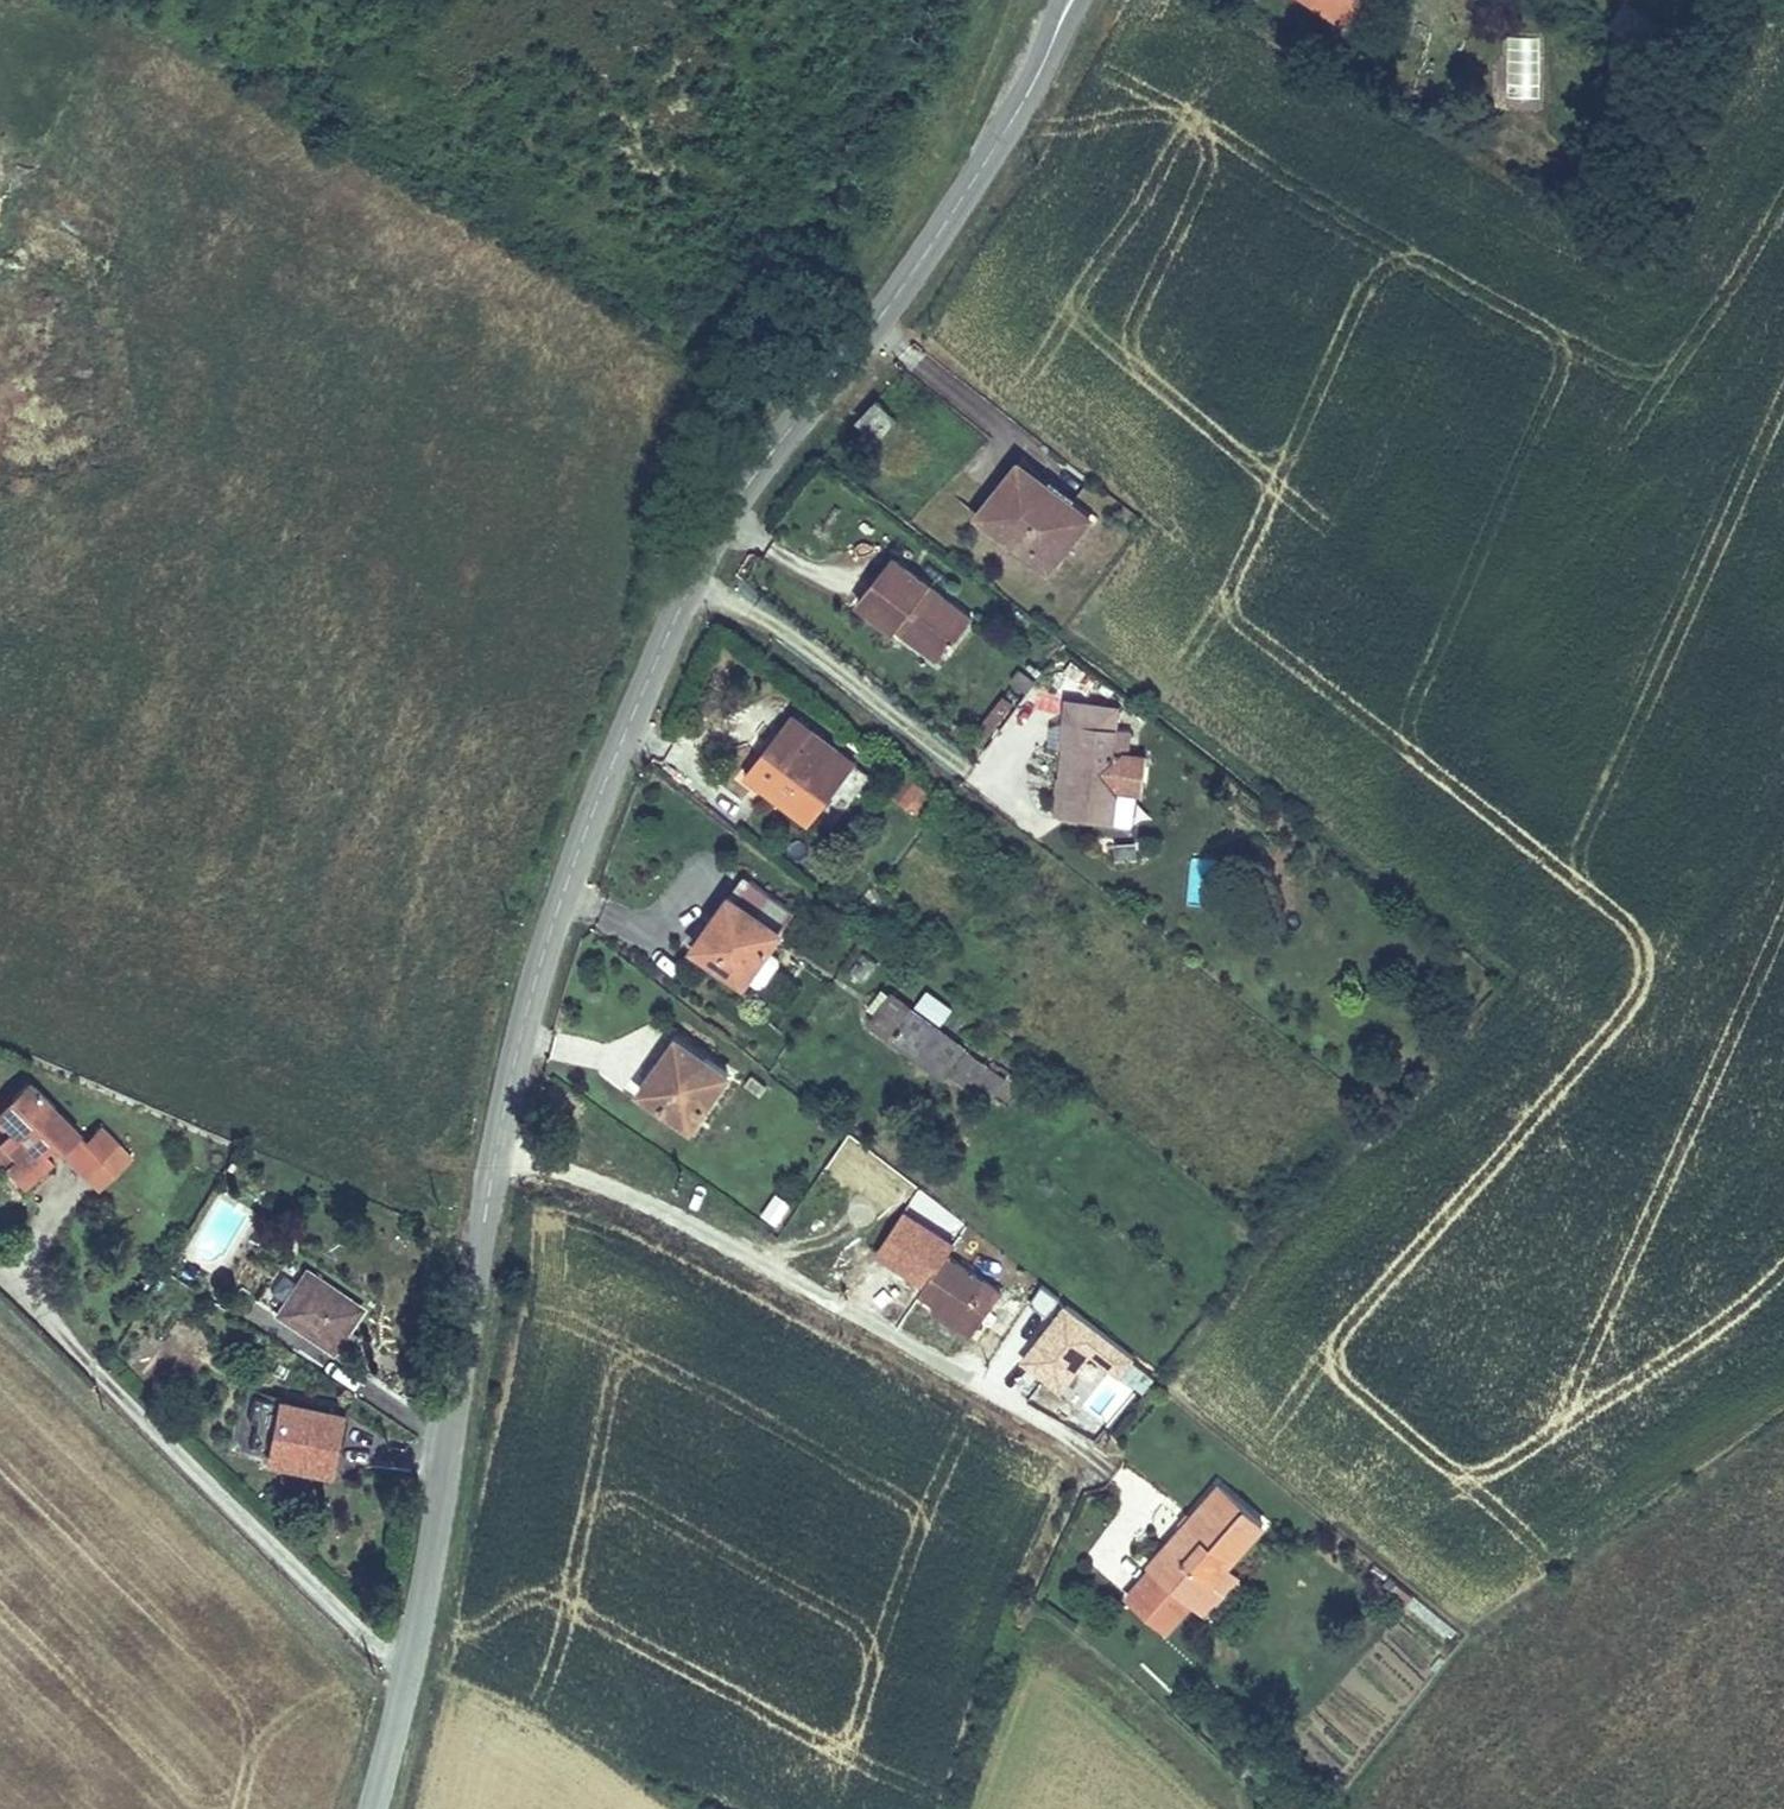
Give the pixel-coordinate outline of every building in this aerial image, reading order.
[(1361,42),(1381,13),(1364,2),(1365,0),(1299,0),(1361,42)] [(871,407),(873,410),(864,402),(851,416),(856,425),(877,439),(890,421),(871,407)] [(1068,509),(1086,482),(1054,457),(1036,484),(1068,509)] [(1036,484),(1012,466),(973,519),(1038,570),(1079,520),(1068,509),(1036,484)] [(901,627),(942,657),(968,623),(884,560),(850,605),(892,637),(901,627)] [(901,627),(892,637),(933,669),(942,657),(901,627)] [(850,760),(795,719),(753,777),(805,818),(850,760)] [(1106,720),(1061,719),(1059,740),(1066,744),(1064,817),(1114,817),(1115,748),(1105,747),(1106,720)] [(694,960),(738,994),(787,931),(742,896),(694,960)] [(863,984),(876,961),(860,952),(847,975),(863,984)] [(925,988),(914,1005),(942,1023),(953,1006),(925,988)] [(885,1006),(867,1028),(980,1115),(998,1090),(885,1006)] [(644,1103),(686,1136),(726,1088),(683,1053),(644,1103)] [(28,1074),(0,1101),(0,1109),(10,1120),(0,1130),(17,1148),(3,1163),(22,1182),(56,1148),(80,1171),(101,1150),(122,1171),(135,1158),(95,1118),(84,1130),(28,1074)] [(0,1130),(0,1160),(3,1163),(17,1148),(0,1130)] [(101,1150),(80,1171),(100,1192),(122,1171),(101,1150)] [(774,1191),(759,1216),(776,1226),(791,1201),(774,1191)] [(957,1348),(989,1304),(939,1262),(946,1252),(901,1217),(869,1257),(913,1295),(905,1305),(957,1348)] [(356,1303),(270,1243),(241,1285),(326,1344),(356,1303)] [(321,1447),(324,1405),(266,1401),(238,1399),(236,1424),(243,1424),(241,1452),(262,1454),(261,1466),(328,1470),(330,1447),(321,1447)] [(1192,1623),(1201,1618),(1231,1578),(1262,1535),(1217,1499),(1151,1579),(1157,1586),(1133,1618),(1170,1649),(1192,1623)] [(1201,1618),(1199,1619),(1214,1631),(1246,1591),(1231,1578),(1201,1618)]
